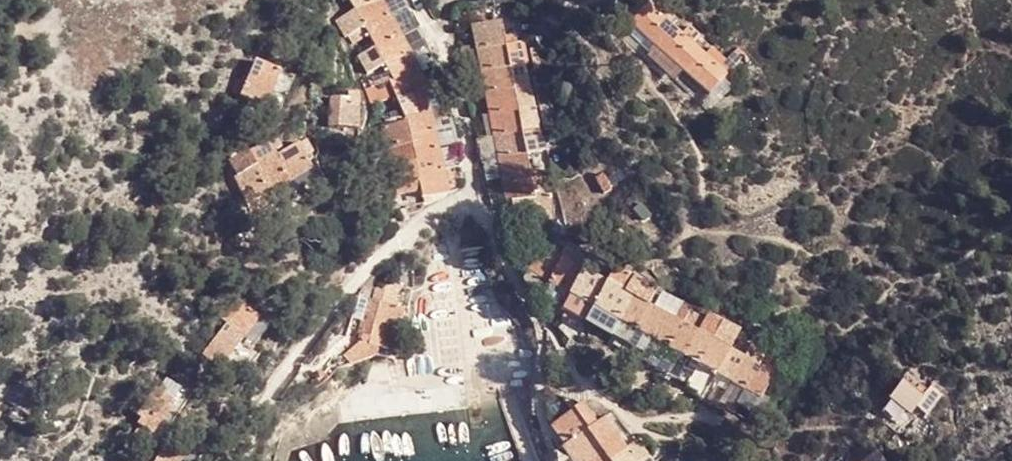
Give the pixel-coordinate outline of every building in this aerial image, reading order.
[(362,11),(338,23),(349,44),(373,32),(395,21),(384,0),(362,11)] [(362,11),(384,0),(357,0),(362,11)] [(641,29),(654,43),(667,30),(654,17),(641,29)] [(519,37),(517,18),(503,19),(505,39),(519,37)] [(373,32),(383,48),(405,37),(395,21),(373,32)] [(474,27),(479,49),(505,44),(501,21),(474,27)] [(681,43),(667,30),(654,43),(651,45),(665,59),(681,43)] [(383,48),(392,65),(412,53),(405,37),(383,48)] [(521,42),(505,44),(510,68),(514,88),(529,84),(521,42)] [(665,59),(679,72),(696,56),(681,43),(665,59)] [(479,49),(482,73),(510,68),(505,44),(479,49)] [(643,54),(657,67),(665,59),(651,45),(643,54)] [(392,65),(399,79),(422,71),(412,53),(392,65)] [(696,56),(679,72),(707,98),(722,82),(696,56)] [(657,67),(671,80),(679,72),(665,59),(657,67)] [(256,62),(240,98),(268,108),(281,74),(256,62)] [(482,73),(486,93),(514,88),(510,68),(482,73)] [(399,79),(402,97),(427,91),(422,71),(399,79)] [(698,107),(707,98),(679,72),(671,80),(698,107)] [(514,88),(519,110),(534,108),(529,84),(514,88)] [(486,93),(491,116),(519,110),(514,88),(486,93)] [(402,97),(401,97),(407,122),(432,117),(427,91),(402,97)] [(519,110),(523,131),(537,128),(534,108),(519,110)] [(491,116),(494,136),(523,131),(519,110),(491,116)] [(352,114),(337,113),(334,132),(350,133),(352,114)] [(407,122),(410,139),(435,131),(432,117),(407,122)] [(388,150),(412,145),(410,139),(407,122),(382,127),(388,150)] [(435,131),(410,139),(412,145),(414,155),(439,148),(435,131)] [(494,136),(498,157),(528,152),(523,131),(494,136)] [(228,168),(235,182),(259,170),(279,159),(277,156),(284,152),(279,142),(251,156),(246,147),(230,155),(231,160),(227,162),(230,167),(228,168)] [(311,143),(302,148),(308,160),(317,156),(311,143)] [(388,150),(392,168),(416,162),(414,155),(412,145),(388,150)] [(292,182),(314,171),(308,160),(302,148),(279,159),(292,182)] [(439,148),(414,155),(416,162),(419,176),(444,171),(439,148)] [(498,157),(502,178),(532,174),(528,152),(498,157)] [(259,170),(270,194),(292,182),(279,159),(259,170)] [(394,176),(398,196),(424,194),(419,176),(416,162),(392,168),(394,176)] [(233,184),(244,207),(270,194),(259,170),(235,182),(233,184)] [(425,199),(451,195),(444,171),(419,176),(424,194),(425,199)] [(547,173),(532,174),(536,197),(551,194),(547,173)] [(502,178),(507,202),(511,201),(536,197),(532,174),(502,178)] [(511,201),(513,212),(552,206),(551,194),(536,197),(511,201)] [(562,261),(541,250),(532,246),(522,265),(531,268),(528,274),(549,286),(562,261)] [(565,253),(562,261),(549,286),(570,297),(584,272),(587,264),(565,253)] [(615,270),(607,284),(629,296),(637,281),(615,270)] [(584,272),(570,297),(593,309),(607,284),(584,272)] [(658,292),(637,281),(629,296),(633,298),(651,308),(658,292)] [(607,284),(593,309),(619,323),(633,298),(629,296),(607,284)] [(658,292),(651,308),(666,316),(676,321),(684,304),(658,292)] [(215,317),(221,322),(237,301),(230,296),(215,317)] [(365,311),(368,300),(358,298),(354,308),(365,311)] [(633,298),(619,323),(636,333),(651,308),(633,298)] [(358,334),(369,337),(372,325),(379,304),(368,300),(365,311),(358,334)] [(237,301),(221,322),(228,327),(245,340),(260,318),(237,301)] [(393,331),(399,310),(384,305),(379,304),(372,325),(393,331)] [(684,304),(676,321),(680,323),(686,327),(691,316),(694,310),(684,304)] [(651,308),(636,333),(651,340),(666,316),(651,308)] [(651,340),(667,349),(680,323),(676,321),(666,316),(651,340)] [(698,333),(703,323),(691,316),(686,327),(698,333)] [(698,333),(684,359),(699,367),(715,342),(732,351),(740,334),(705,317),(703,323),(698,333)] [(684,359),(698,333),(686,327),(680,323),(667,349),(684,359)] [(393,331),(372,325),(369,337),(366,346),(387,351),(393,331)] [(204,359),(223,372),(226,369),(245,340),(228,327),(204,359)] [(715,342),(699,367),(717,377),(732,351),(715,342)] [(750,348),(745,358),(730,384),(746,392),(760,365),(763,358),(764,356),(750,348)] [(745,358),(732,351),(717,377),(730,384),(745,358)] [(763,358),(760,365),(777,375),(781,367),(763,358)] [(746,392),(763,401),(777,375),(760,365),(746,392)] [(904,383),(892,401),(913,414),(914,411),(924,396),(904,383)] [(914,411),(918,414),(929,399),(924,396),(914,411)] [(169,402),(149,398),(142,430),(149,431),(147,439),(151,440),(150,445),(159,448),(169,402)] [(882,414),(903,427),(913,414),(892,401),(882,414)] [(550,430),(564,448),(588,429),(575,411),(562,419),(550,430)] [(571,460),(596,460),(606,453),(612,460),(641,460),(648,456),(637,439),(624,450),(601,418),(588,429),(564,448),(563,449),(571,460)]
